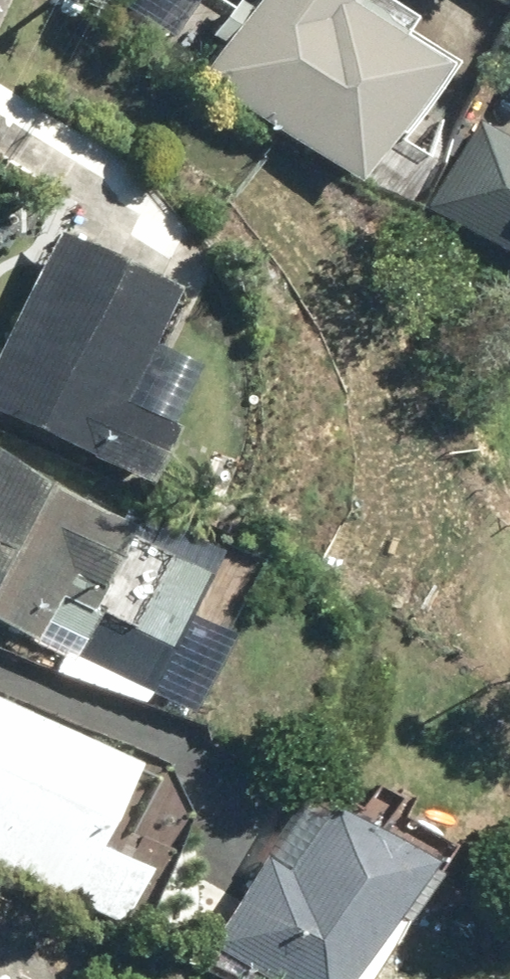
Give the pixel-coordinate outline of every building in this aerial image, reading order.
[(201,78),(353,183),(436,62),(400,37),(409,24),(374,0),(254,0),(201,78)] [(428,215),(504,258),(509,247),(509,143),(479,126),(428,215)] [(157,426),(186,361),(145,344),(170,287),(55,236),(0,359),(0,416),(144,480),(166,430),(157,426)] [(128,625),(165,553),(124,533),(129,524),(0,459),(0,623),(31,639),(41,619),(80,639),(95,609),(128,625)] [(463,630),(487,552),(437,536),(412,615),(463,630)] [(219,567),(178,546),(133,631),(174,652),(219,567)] [(133,765),(0,702),(0,867),(120,924),(145,871),(94,847),(133,765)] [(263,858),(207,949),(255,978),(345,978),(418,861),(330,806),(288,874),(263,858)]
